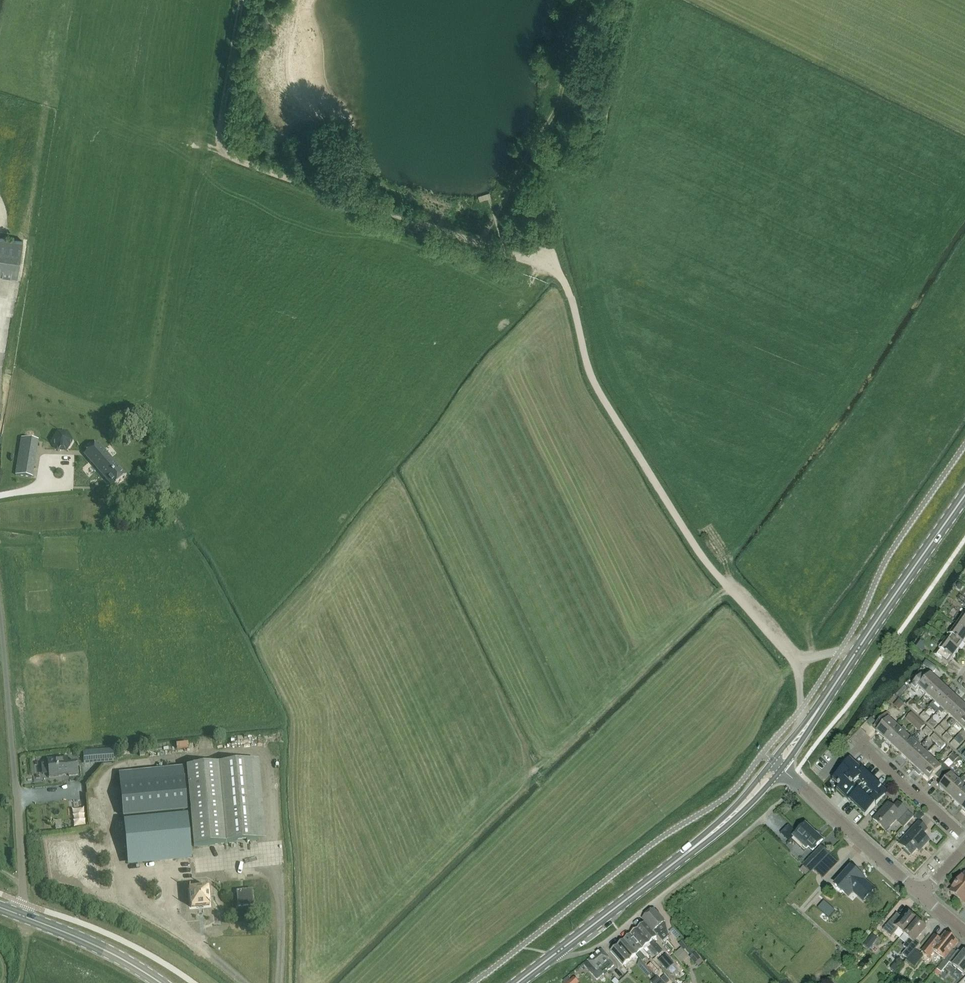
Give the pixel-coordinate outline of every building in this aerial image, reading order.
[(0,239),(0,276),(16,279),(22,243),(0,239)] [(48,406),(54,412),(63,405),(57,398),(48,406)] [(65,423),(76,412),(69,405),(58,416),(65,423)] [(67,450),(72,441),(67,432),(57,432),(52,441),(57,450),(67,450)] [(20,450),(36,452),(38,441),(21,438),(20,450)] [(97,442),(84,454),(113,488),(126,476),(97,442)] [(83,457),(72,464),(77,472),(88,464),(83,457)] [(32,478),(34,466),(17,463),(16,475),(32,478)] [(954,625),(964,632),(964,610),(954,625)] [(944,640),(957,649),(964,638),(964,632),(954,625),(944,640)] [(957,649),(944,640),(933,655),(947,664),(957,649)] [(937,682),(929,675),(923,680),(919,676),(909,687),(914,691),(917,688),(925,695),(937,682)] [(937,682),(925,695),(923,697),(926,700),(928,698),(932,702),(944,689),(937,682)] [(932,702),(929,706),(936,713),(938,711),(940,709),(952,696),(944,689),(932,702)] [(940,709),(938,711),(941,714),(943,712),(947,716),(959,703),(952,696),(940,709)] [(898,710),(902,705),(897,700),(893,705),(898,710)] [(911,710),(915,705),(909,700),(905,704),(911,710)] [(947,724),(951,727),(955,723),(964,712),(964,708),(959,703),(947,716),(951,719),(947,724)] [(915,705),(911,710),(917,715),(921,710),(915,705)] [(922,712),(918,717),(924,722),(928,718),(922,712)] [(955,723),(962,730),(964,727),(964,712),(955,723)] [(876,724),(873,727),(877,731),(876,732),(883,740),(895,727),(888,719),(890,717),(886,713),(876,724)] [(911,713),(907,718),(912,723),(917,718),(911,713)] [(930,719),(926,724),(932,729),(936,724),(930,719)] [(919,720),(914,725),(920,730),(924,725),(919,720)] [(937,726),(933,730),(939,736),(943,731),(937,726)] [(895,727),(883,740),(886,742),(885,743),(889,747),(890,746),(891,746),(903,734),(906,730),(902,727),(899,730),(895,727)] [(926,727),(921,732),(927,737),(931,732),(926,727)] [(945,733),(941,737),(947,743),(951,739),(945,733)] [(903,734),(891,746),(898,753),(913,738),(910,734),(907,737),(903,734)] [(935,744),(939,739),(933,734),(929,739),(935,744)] [(913,738),(898,753),(906,760),(918,747),(920,744),(913,738)] [(939,739),(935,744),(940,749),(945,744),(939,739)] [(952,740),(948,744),(954,750),(958,745),(952,740)] [(922,752),(918,747),(906,760),(913,767),(925,755),(928,752),(924,749),(922,752)] [(113,763),(112,749),(81,752),(82,765),(113,763)] [(932,755),(929,758),(925,755),(913,767),(915,769),(914,771),(919,775),(920,774),(921,774),(933,762),(935,759),(932,755)] [(78,776),(77,763),(68,764),(68,758),(47,760),(48,763),(41,763),(42,775),(49,774),(49,777),(69,775),(69,777),(78,776)] [(849,758),(841,767),(844,769),(839,775),(840,776),(834,782),(837,785),(836,786),(837,787),(835,789),(864,816),(886,792),(849,758)] [(936,765),(933,762),(921,774),(928,781),(933,776),(938,780),(948,769),(940,761),(936,765)] [(188,777),(184,778),(183,768),(119,774),(123,818),(185,812),(184,801),(188,801),(194,847),(258,841),(251,762),(187,768),(188,777)] [(942,784),(938,788),(946,796),(958,782),(950,775),(952,773),(948,769),(938,780),(942,784)] [(946,796),(953,802),(964,789),(961,785),(964,780),(962,777),(958,782),(946,796)] [(953,802),(961,809),(964,804),(964,789),(953,802)] [(902,828),(912,817),(897,802),(892,808),(887,803),(872,820),(884,832),(895,821),(902,828)] [(191,855),(188,816),(124,822),(128,862),(191,855)] [(917,822),(909,830),(897,843),(904,850),(903,852),(908,857),(910,855),(911,856),(916,850),(918,852),(928,841),(921,835),(926,830),(917,822)] [(822,841),(809,828),(810,828),(806,825),(805,824),(795,835),(800,840),(797,843),(806,851),(808,848),(812,852),(822,841)] [(828,853),(820,846),(802,865),(810,872),(828,853)] [(850,868),(835,885),(846,895),(851,890),(852,892),(862,900),(872,889),(858,876),(859,875),(850,868)] [(952,889),(949,893),(962,904),(964,899),(964,875),(961,879),(960,878),(952,889)] [(208,888),(190,890),(192,908),(210,906),(209,903),(219,902),(221,918),(239,916),(238,907),(237,892),(236,882),(218,884),(219,898),(209,899),(208,888)] [(252,890),(237,892),(238,907),(254,905),(252,890)] [(823,901),(816,909),(828,919),(834,911),(823,901)] [(664,924),(663,923),(664,922),(653,909),(641,918),(661,942),(667,938),(664,924)] [(894,916),(883,930),(891,937),(897,930),(903,934),(916,919),(906,911),(900,917),(898,919),(894,916)] [(902,946),(906,949),(901,955),(907,959),(911,954),(915,950),(920,944),(915,940),(926,927),(916,919),(903,934),(908,939),(902,946)] [(658,955),(663,952),(652,940),(655,937),(643,923),(636,929),(658,955)] [(656,957),(658,955),(636,929),(630,934),(642,949),(645,946),(655,958),(656,957)] [(934,936),(930,941),(921,952),(928,958),(933,952),(943,960),(957,943),(945,933),(939,940),(934,936)] [(641,961),(645,958),(639,951),(642,949),(630,934),(622,941),(635,955),(638,959),(641,961)] [(873,935),(863,946),(870,951),(879,941),(873,935)] [(689,956),(694,951),(683,939),(678,943),(689,956)] [(632,958),(635,955),(622,941),(616,946),(629,960),(632,958)] [(721,964),(734,949),(727,943),(714,957),(721,964)] [(629,960),(616,946),(609,952),(623,966),(629,960)] [(583,964),(592,974),(595,979),(612,965),(599,949),(587,960),(583,964)] [(911,954),(907,959),(905,961),(914,968),(923,956),(915,950),(911,954)] [(962,954),(958,950),(948,962),(949,963),(963,975),(964,972),(964,952),(964,951),(962,954)] [(699,959),(694,952),(688,957),(694,963),(699,959)] [(673,964),(665,954),(657,960),(662,966),(666,970),(673,964)] [(943,960),(936,970),(940,973),(949,963),(948,962),(944,959),(943,960)] [(646,976),(651,972),(650,971),(646,966),(641,961),(637,965),(646,976)] [(650,971),(651,972),(653,975),(658,972),(650,963),(646,966),(650,971)]
